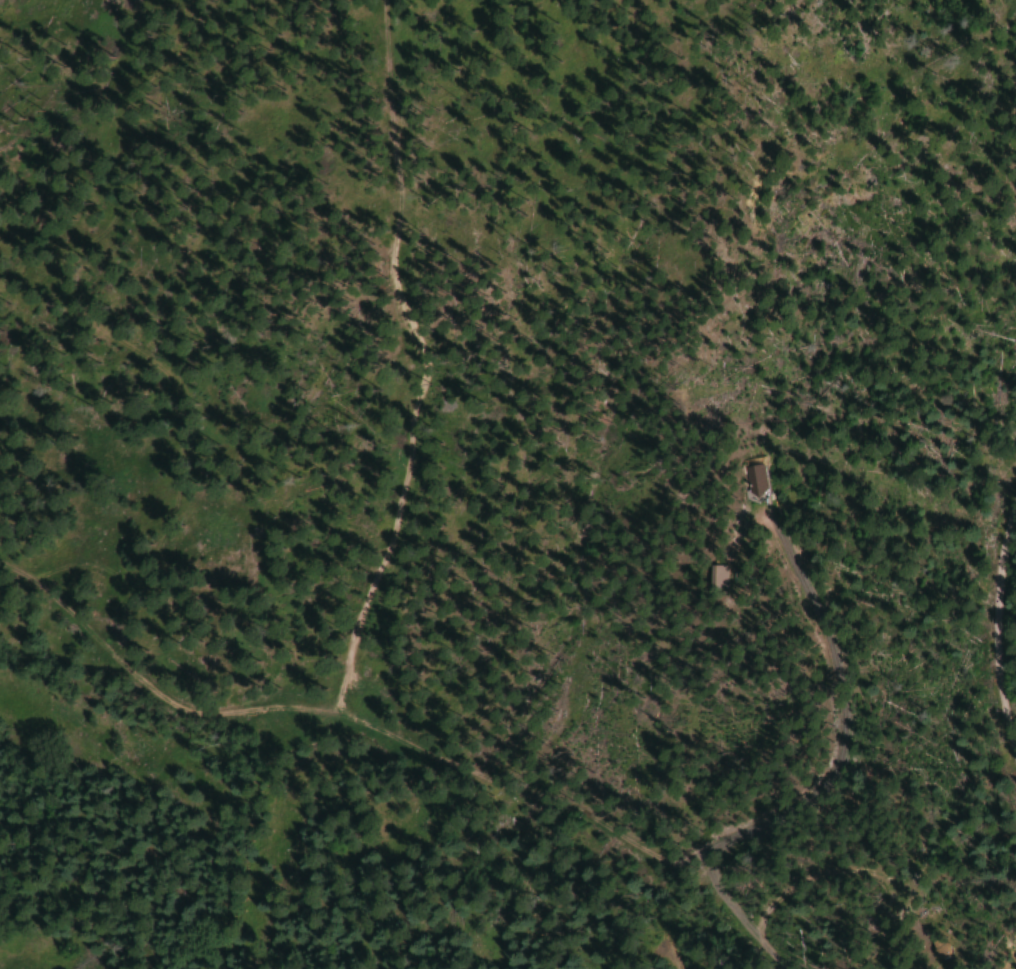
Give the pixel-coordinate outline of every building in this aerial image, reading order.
[(762,493),(760,464),(741,466),(743,495),(762,493)] [(714,585),(714,565),(696,565),(696,585),(714,585)]
